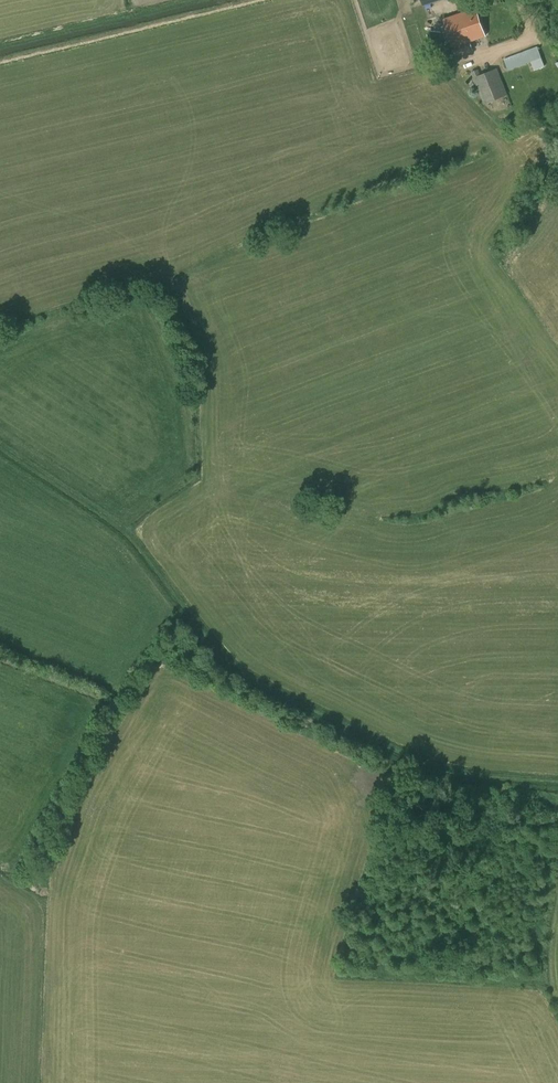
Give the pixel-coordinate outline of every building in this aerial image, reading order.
[(444,18),(456,55),(473,49),(471,41),(486,36),(477,7),(444,18)] [(542,57),(537,46),(504,59),(509,70),(531,61),(535,70),(545,66),(542,57)] [(471,72),(484,104),(508,94),(497,68),(480,74),(478,69),(471,72)]
